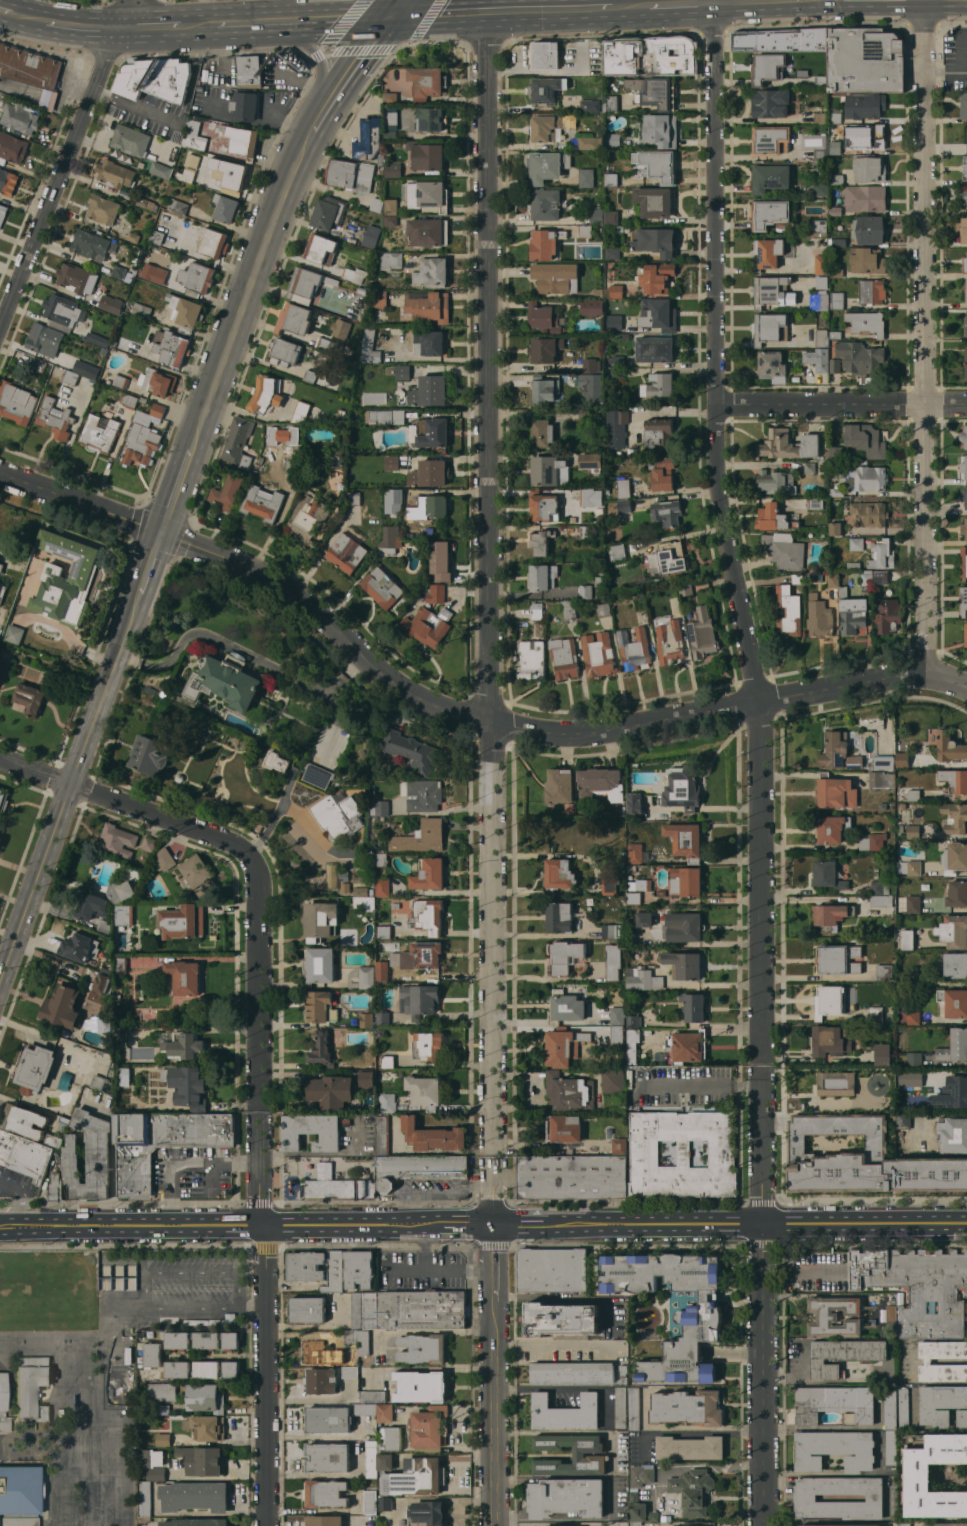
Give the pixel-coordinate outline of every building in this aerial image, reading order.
[(885,27),(885,30),(898,30),(899,31),(901,32),(902,34),(903,39),(905,39),(905,52),(904,52),(904,56),(905,56),(905,57),(907,57),(907,79),(905,79),(905,92),(829,92),(829,51),(829,28),(885,27)] [(829,51),(733,51),(733,31),(758,30),(758,29),(775,28),(775,30),(829,28),(829,51)] [(533,68),(533,41),(559,41),(559,67),(533,68)] [(649,41),(675,41),(675,49),(677,49),(677,71),(641,71),(641,64),(640,64),(640,48),(649,48),(649,41)] [(44,88),(0,75),(0,43),(63,61),(48,110),(38,107),(44,88)] [(752,53),(789,53),(789,66),(780,66),(780,70),(784,71),(784,80),(765,80),(765,88),(752,88),(752,53)] [(260,54),(261,86),(238,87),(237,55),(260,54)] [(128,57),(137,56),(137,60),(175,58),(181,58),(182,63),(191,62),(191,73),(188,85),(190,86),(189,89),(187,89),(184,104),(177,103),(158,95),(157,97),(153,96),(154,93),(142,89),(138,100),(114,91),(121,72),(123,72),(123,69),(123,68),(124,66),(125,65),(126,64),(127,64),(128,64),(128,60),(128,57)] [(606,57),(613,58),(613,56),(615,56),(615,58),(628,58),(627,76),(604,76),(604,62),(606,62),(606,57)] [(443,67),(443,75),(448,75),(448,87),(443,87),(443,95),(430,95),(430,97),(428,97),(428,104),(414,104),(414,95),(413,95),(413,85),(416,85),(416,80),(408,80),(408,67),(413,67),(443,67)] [(815,75),(827,75),(827,88),(815,88),(815,75)] [(625,79),(646,79),(646,77),(672,77),(672,112),(659,112),(659,104),(642,104),(642,102),(636,102),(636,93),(642,93),(642,91),(647,91),(647,89),(625,90),(625,79)] [(569,78),(569,89),(556,89),(555,105),(547,105),(547,102),(533,103),(533,95),(529,95),(529,85),(533,85),(533,78),(569,78)] [(238,88),(256,88),(256,92),(258,92),(257,121),(235,120),(235,110),(231,109),(231,101),(236,101),(236,91),(238,91),(238,88)] [(790,89),(791,104),(789,104),(789,116),(787,117),(753,118),(752,90),(790,89)] [(398,92),(398,104),(384,103),(384,92),(398,92)] [(854,120),(854,118),(846,118),(845,95),(870,94),(870,92),(886,92),(886,110),(881,110),(881,119),(868,119),(868,117),(863,117),(863,119),(854,120)] [(618,112),(604,112),(604,95),(618,95),(618,112)] [(0,122),(5,109),(3,108),(6,102),(8,103),(8,102),(11,103),(13,99),(17,101),(17,100),(26,104),(25,104),(41,111),(38,120),(41,122),(38,130),(34,129),(32,135),(0,122)] [(600,100),(600,112),(580,112),(580,99),(600,100)] [(444,107),(444,115),(448,115),(448,116),(448,123),(444,123),(444,131),(435,131),(435,132),(431,132),(431,131),(430,131),(429,132),(428,132),(425,132),(424,132),(423,132),(423,131),(417,131),(417,128),(416,128),(416,121),(417,121),(417,120),(420,120),(420,118),(418,118),(418,107),(444,107)] [(829,123),(829,113),(829,108),(841,108),(841,113),(841,122),(829,123)] [(398,124),(384,124),(384,112),(398,111),(398,124)] [(827,124),(815,124),(815,113),(827,112),(827,124)] [(533,133),(529,133),(529,125),(533,125),(533,116),(562,116),(562,114),(577,114),(577,127),(566,127),(566,141),(556,141),(556,142),(533,142),(533,133)] [(641,138),(639,137),(639,131),(641,130),(641,116),(645,116),(645,115),(677,114),(677,148),(659,148),(659,141),(641,141),(641,138)] [(204,151),(204,150),(186,146),(183,145),(190,115),(198,117),(210,120),(210,119),(229,123),(229,124),(261,131),(254,163),(204,151)] [(351,157),(351,141),(360,141),(360,126),(362,126),(362,117),(382,117),(382,127),(381,127),(381,147),(372,160),(369,159),(369,160),(364,159),(364,160),(354,157),(351,157)] [(152,135),(146,150),(148,151),(146,157),(143,157),(143,158),(133,154),(132,154),(124,151),(124,150),(110,145),(116,130),(116,131),(119,122),(152,135)] [(853,150),(853,139),(845,139),(845,125),(853,125),(853,124),(886,123),(886,150),(853,150)] [(791,141),(788,142),(789,152),(781,152),(781,155),(754,155),(753,126),(791,126),(791,141)] [(20,164),(0,156),(0,130),(29,142),(26,150),(27,150),(24,158),(23,158),(20,164)] [(397,130),(397,139),(384,139),(384,130),(397,130)] [(602,137),(602,149),(579,149),(579,137),(602,137)] [(830,140),(841,140),(841,154),(830,154),(830,140)] [(444,169),(413,169),(413,149),(407,149),(407,141),(420,141),(420,144),(444,144),(444,169)] [(814,142),(827,142),(827,146),(829,146),(829,160),(814,160),(814,142)] [(675,150),(675,173),(676,173),(676,186),(662,186),(662,178),(649,178),(649,176),(643,176),(643,168),(644,168),(644,164),(639,164),(639,163),(633,163),(633,152),(639,152),(639,150),(675,150)] [(549,152),(549,151),(571,151),(571,167),(561,168),(561,178),(545,178),(545,185),(533,185),(532,176),(532,172),(527,172),(527,156),(531,156),(531,153),(549,152)] [(875,156),(883,155),(884,162),(886,162),(886,182),(876,182),(876,181),(864,183),(856,182),(856,180),(855,180),(855,166),(854,166),(854,154),(875,154),(875,156)] [(245,165),(245,164),(251,166),(247,183),(245,182),(242,192),(238,191),(239,190),(223,186),(223,185),(218,184),(219,179),(213,177),(215,169),(209,167),(211,156),(245,165)] [(137,171),(134,180),(136,181),(134,187),(131,186),(131,187),(124,184),(121,190),(105,183),(105,182),(97,179),(99,172),(95,170),(98,162),(103,164),(105,157),(115,161),(115,162),(137,171)] [(358,163),(358,161),(376,165),(370,194),(364,193),(363,195),(359,194),(359,192),(353,191),(353,190),(346,189),(346,187),(327,183),(327,181),(331,160),(332,158),(358,163)] [(150,171),(154,160),(174,168),(169,179),(150,171)] [(392,163),(392,161),(401,161),(401,177),(385,177),(385,163),(392,163)] [(753,195),(752,165),(790,165),(791,188),(767,188),(767,195),(753,195)] [(12,196),(0,192),(0,166),(2,167),(1,168),(16,174),(20,176),(12,196)] [(579,169),(594,168),(594,187),(580,187),(579,169)] [(196,172),(193,182),(176,178),(178,172),(184,173),(185,169),(196,172)] [(618,178),(619,178),(619,180),(618,180),(618,186),(605,186),(605,173),(606,173),(606,170),(610,170),(610,173),(618,173),(618,178)] [(844,174),(843,184),(829,184),(829,174),(844,174)] [(448,214),(439,214),(439,206),(422,206),(422,208),(409,208),(409,194),(404,194),(404,193),(404,185),(404,184),(409,184),(409,182),(418,182),(418,181),(445,181),(444,188),(448,188),(448,214)] [(814,195),(814,182),(828,182),(829,195),(814,195)] [(887,211),(846,211),(846,205),(844,205),(844,198),(845,198),(845,194),(843,194),(843,187),(846,187),(846,186),(886,186),(887,211)] [(532,188),(545,188),(546,189),(561,189),(561,203),(560,203),(561,220),(533,220),(532,188)] [(634,188),(672,188),(672,218),(642,217),(642,202),(634,202),(634,188)] [(113,226),(86,215),(91,203),(88,202),(89,200),(90,200),(92,194),(92,192),(101,196),(109,200),(109,199),(121,204),(113,226)] [(240,201),(238,208),(241,209),(238,218),(235,217),(232,224),(215,218),(215,217),(214,216),(218,205),(216,204),(217,201),(214,201),(217,192),(240,201)] [(348,202),(340,225),(334,223),(331,232),(310,224),(313,215),(311,214),(314,205),(317,206),(320,198),(324,199),(325,194),(348,202)] [(135,203),(138,195),(156,202),(155,204),(159,205),(156,212),(135,203)] [(190,204),(186,215),(167,208),(171,197),(190,204)] [(374,197),(384,200),(380,212),(370,209),(374,197)] [(385,199),(397,199),(397,214),(385,214),(385,199)] [(753,232),(752,201),(790,200),(790,222),(775,222),(775,224),(768,224),(768,232),(753,232)] [(6,215),(0,231),(0,203),(9,207),(6,215)] [(842,206),(842,215),(830,215),(830,206),(842,206)] [(591,208),(603,208),(603,224),(590,224),(591,208)] [(619,210),(619,224),(605,224),(605,210),(619,210)] [(385,216),(397,215),(397,226),(384,226),(385,216)] [(884,244),(858,244),(858,216),(884,216),(884,244)] [(449,245),(443,245),(443,246),(412,246),(412,236),(408,236),(408,219),(443,219),(449,219),(449,245)] [(813,219),(828,219),(828,234),(813,234),(813,219)] [(375,249),(362,244),(369,224),(382,228),(375,249)] [(580,225),(592,225),(592,237),(580,237),(580,225)] [(630,240),(639,240),(639,232),(634,232),(634,225),(641,225),(641,228),(678,228),(678,259),(661,259),(661,251),(654,251),(654,250),(632,250),(632,246),(630,246),(630,240)] [(224,233),(225,232),(229,234),(226,241),(230,243),(226,254),(222,252),(220,260),(215,258),(216,258),(197,251),(203,236),(202,236),(206,226),(224,233)] [(112,240),(106,255),(106,256),(104,261),(101,261),(90,257),(89,258),(79,253),(80,252),(77,251),(76,252),(73,251),(74,250),(70,249),(73,241),(71,240),(73,234),(76,235),(79,227),(112,240)] [(165,233),(161,244),(150,240),(153,229),(165,233)] [(531,237),(534,237),(534,229),(550,229),(550,231),(567,231),(567,238),(557,238),(557,254),(554,254),(554,260),(531,260),(531,237)] [(141,235),(138,243),(126,239),(130,231),(141,235)] [(339,242),(338,244),(339,244),(331,267),(305,257),(305,255),(304,255),(306,249),(307,249),(308,247),(304,245),(306,240),(310,242),(311,240),(310,239),(311,235),(312,235),(313,233),(339,242)] [(777,239),(785,238),(784,254),(778,254),(778,261),(779,261),(780,267),(778,267),(778,268),(761,268),(761,274),(755,274),(755,239),(777,239)] [(847,247),(829,247),(829,238),(847,238),(847,247)] [(620,247),(620,259),(605,259),(605,247),(620,247)] [(886,272),(857,273),(857,271),(852,272),(852,263),(851,263),(851,247),(857,247),(872,247),(872,248),(882,248),(882,257),(886,257),(886,272)] [(403,252),(403,268),(391,268),(391,269),(381,269),(381,260),(380,260),(380,253),(403,252)] [(815,255),(829,255),(829,274),(815,274),(815,255)] [(447,257),(447,284),(447,287),(427,287),(426,284),(426,283),(413,283),(413,271),(420,271),(420,258),(447,257)] [(212,268),(212,267),(216,269),(213,278),(215,279),(213,286),(210,286),(207,295),(202,293),(202,292),(187,286),(188,284),(178,280),(182,268),(190,271),(193,261),(212,268)] [(99,274),(94,286),(96,287),(94,292),(93,291),(91,295),(85,295),(68,288),(66,287),(56,283),(59,276),(55,275),(58,267),(62,269),(64,262),(69,264),(69,263),(99,274)] [(146,262),(169,270),(164,285),(141,276),(146,262)] [(532,263),(578,263),(578,292),(570,292),(570,293),(538,293),(538,278),(532,278),(532,263)] [(645,285),(640,285),(640,273),(645,273),(645,264),(658,264),(658,263),(676,263),(676,275),(670,275),(670,293),(645,293),(645,285)] [(111,275),(115,264),(127,269),(134,272),(130,282),(123,279),(111,275)] [(286,297),(297,265),(324,275),(320,285),(319,285),(318,289),(315,288),(310,305),(286,297)] [(368,272),(366,276),(363,277),(361,284),(341,278),(345,267),(355,270),(356,268),(368,272)] [(831,268),(844,268),(843,277),(831,277),(831,268)] [(754,277),(761,277),(780,277),(780,276),(792,276),(792,284),(787,284),(787,292),(797,292),(797,304),(786,304),(786,305),(781,305),(781,304),(762,304),(762,311),(754,311),(754,277)] [(816,289),(816,276),(828,276),(828,289),(816,289)] [(860,280),(876,280),(884,280),(884,289),(886,289),(886,299),(883,299),(883,303),(873,303),(873,305),(867,305),(867,303),(860,303),(860,280)] [(605,298),(605,288),(611,288),(611,284),(623,284),(623,298),(605,298)] [(369,289),(367,295),(357,292),(359,285),(369,289)] [(595,297),(595,288),(603,288),(604,297),(595,297)] [(387,307),(373,307),(373,290),(387,290),(387,307)] [(816,294),(818,294),(818,291),(827,291),(827,294),(829,294),(829,310),(816,310),(816,294)] [(79,302),(77,308),(82,310),(78,320),(76,319),(73,328),(43,316),(46,309),(42,307),(45,298),(50,300),(53,292),(79,302)] [(204,305),(201,313),(205,314),(202,321),(198,320),(195,329),(194,328),(191,335),(178,330),(181,323),(177,322),(177,321),(175,320),(171,318),(174,308),(170,306),(172,301),(166,299),(168,292),(204,305)] [(405,292),(431,292),(449,292),(449,324),(438,324),(438,319),(420,320),(420,318),(413,318),(413,317),(401,317),(401,306),(405,306),(405,292)] [(843,292),(843,308),(831,309),(831,307),(830,307),(830,302),(831,302),(831,292),(843,292)] [(103,294),(115,298),(115,297),(123,300),(122,301),(124,302),(121,308),(122,309),(120,315),(98,306),(103,294)] [(603,299),(604,314),(597,314),(597,317),(589,317),(589,314),(582,314),(582,299),(603,299)] [(639,316),(643,316),(643,299),(671,299),(671,308),(677,308),(677,332),(662,332),(662,326),(639,326),(639,316)] [(554,306),(554,314),(559,314),(559,325),(562,325),(562,334),(551,334),(551,327),(548,327),(548,332),(542,332),(542,327),(533,327),(533,326),(529,326),(529,300),(537,300),(537,306),(554,306)] [(153,308),(149,319),(131,313),(135,301),(153,308)] [(312,310),(309,320),(311,321),(306,336),(284,328),(284,329),(281,328),(279,334),(274,332),(282,309),(286,310),(289,302),(293,303),(312,310)] [(852,326),(852,321),(845,321),(845,312),(883,312),(883,320),(885,320),(885,339),(877,339),(877,333),(870,333),(870,335),(861,334),(861,333),(851,333),(851,326),(852,326)] [(622,330),(607,330),(607,314),(622,314),(622,330)] [(755,348),(755,314),(788,314),(788,341),(762,341),(762,347),(755,348)] [(352,323),(346,340),(332,335),(333,330),(331,329),(333,322),(336,323),(338,318),(352,323)] [(598,330),(598,319),(575,320),(575,331),(598,330)] [(57,350),(54,357),(26,346),(30,337),(30,338),(36,322),(63,333),(57,350)] [(373,350),(381,350),(381,362),(362,362),(362,351),(366,325),(377,325),(373,350)] [(434,330),(444,330),(444,355),(414,355),(414,343),(414,332),(413,332),(413,325),(434,325),(434,330)] [(188,348),(192,349),(189,355),(186,354),(181,368),(168,363),(167,365),(164,363),(164,362),(161,361),(163,354),(153,350),(156,342),(153,341),(157,329),(166,332),(167,329),(175,332),(174,333),(191,340),(188,348)] [(816,329),(828,329),(828,335),(829,335),(829,346),(816,346),(816,329)] [(85,338),(88,330),(111,339),(108,348),(85,338)] [(303,346),(301,351),(296,364),(290,361),(288,368),(278,364),(278,365),(271,363),(272,362),(271,362),(273,357),(272,356),(271,355),(273,349),(268,347),(271,341),(272,340),(275,341),(277,337),(278,337),(278,336),(303,346)] [(344,345),(339,356),(316,347),(320,336),(344,345)] [(674,362),(638,362),(638,336),(674,336),(674,362)] [(564,337),(565,348),(557,349),(557,354),(558,354),(559,362),(533,363),(533,355),(528,355),(528,346),(533,346),(533,338),(564,337)] [(862,344),(864,344),(864,348),(885,348),(885,352),(885,357),(885,362),(880,362),(880,364),(879,364),(879,373),(867,374),(867,375),(853,375),(853,373),(849,373),(849,372),(846,372),(846,368),(843,368),(843,357),(836,357),(836,342),(862,342),(862,344)] [(816,359),(816,348),(828,348),(828,373),(815,373),(815,359),(816,359)] [(782,350),(782,352),(783,352),(783,361),(782,361),(782,364),(787,363),(787,375),(786,375),(786,383),(772,383),(772,378),(759,378),(759,367),(757,367),(757,355),(759,355),(759,350),(782,350)] [(624,355),(625,366),(614,366),(614,355),(624,355)] [(44,373),(30,367),(34,357),(48,362),(44,373)] [(597,358),(597,360),(600,360),(601,371),(596,371),(596,372),(583,373),(583,358),(597,358)] [(830,359),(841,359),(841,372),(830,372),(830,359)] [(95,379),(83,375),(84,374),(73,370),(76,363),(83,366),(86,365),(87,365),(88,363),(94,366),(94,364),(99,366),(98,368),(99,368),(95,379)] [(410,365),(410,379),(396,379),(396,365),(410,365)] [(178,376),(173,392),(169,390),(167,398),(154,394),(154,393),(141,388),(142,385),(137,383),(141,373),(146,375),(148,369),(147,368),(147,366),(149,367),(149,366),(156,369),(157,368),(178,376)] [(625,367),(625,377),(612,377),(612,367),(625,367)] [(62,381),(67,369),(80,374),(75,386),(62,381)] [(303,379),(307,369),(317,373),(313,383),(303,379)] [(650,373),(658,373),(658,372),(674,372),(673,395),(640,396),(640,384),(654,384),(654,380),(650,380),(650,373)] [(270,377),(277,378),(276,392),(278,393),(278,392),(286,396),(281,408),(271,404),(264,414),(258,410),(256,412),(247,406),(255,395),(254,393),(253,392),(253,391),(253,390),(254,389),(255,388),(256,388),(258,388),(259,373),(270,374),(270,377)] [(535,402),(535,400),(534,400),(534,389),(532,389),(532,382),(534,382),(534,373),(543,373),(543,379),(560,379),(560,393),(555,393),(555,399),(547,399),(547,403),(535,402)] [(130,378),(126,389),(113,384),(117,374),(130,378)] [(603,374),(603,401),(585,401),(585,394),(582,394),(582,387),(579,387),(579,374),(603,374)] [(447,375),(447,384),(450,384),(450,396),(447,396),(447,404),(408,405),(408,390),(413,390),(413,388),(420,388),(420,375),(447,375)] [(18,421),(0,414),(0,405),(1,402),(0,402),(0,392),(0,386),(3,378),(13,382),(12,384),(18,386),(18,387),(32,392),(31,394),(39,397),(31,417),(27,427),(17,422),(18,421)] [(134,410),(125,406),(126,404),(121,402),(122,401),(117,399),(121,390),(139,398),(134,410)] [(40,411),(41,412),(43,407),(42,407),(46,394),(56,398),(54,401),(56,401),(54,405),(53,405),(52,407),(64,411),(66,406),(73,409),(70,416),(76,418),(74,424),(70,422),(67,431),(71,432),(67,441),(63,440),(63,441),(60,440),(60,441),(56,439),(56,438),(54,437),(56,432),(51,431),(53,426),(49,424),(48,427),(36,422),(40,411)] [(311,404),(306,416),(304,421),(293,421),(295,412),(294,412),(298,400),(311,404)] [(150,414),(155,402),(166,407),(160,424),(152,421),(149,427),(153,428),(159,430),(158,433),(163,435),(161,441),(162,441),(161,443),(164,444),(162,450),(159,449),(158,450),(154,448),(154,449),(156,450),(154,456),(152,455),(151,456),(153,457),(152,458),(155,459),(153,465),(150,464),(149,465),(147,464),(146,467),(141,465),(142,462),(133,459),(131,465),(128,464),(127,467),(123,465),(124,462),(122,462),(123,460),(121,459),(122,457),(124,458),(125,452),(124,452),(125,450),(127,450),(127,449),(125,448),(126,446),(127,446),(128,444),(127,443),(128,441),(127,441),(127,440),(126,440),(127,438),(128,438),(128,437),(127,437),(128,435),(129,436),(130,434),(128,434),(129,432),(130,432),(131,432),(129,431),(130,429),(131,430),(132,429),(130,428),(131,426),(133,426),(135,421),(133,420),(137,409),(150,414)] [(347,410),(345,419),(336,416),(339,408),(347,410)] [(619,409),(619,411),(628,410),(628,423),(626,423),(626,431),(627,431),(627,436),(625,436),(626,447),(621,448),(621,449),(618,449),(617,448),(607,448),(606,410),(619,409)] [(405,411),(405,424),(377,424),(377,423),(370,423),(365,423),(366,410),(370,410),(405,411)] [(580,410),(594,410),(593,423),(579,423),(580,410)] [(120,425),(121,425),(120,428),(120,427),(118,431),(120,432),(119,434),(117,433),(114,440),(116,441),(115,444),(113,443),(112,444),(114,445),(113,448),(111,447),(111,449),(112,450),(111,453),(109,452),(108,454),(101,451),(102,448),(101,448),(101,449),(88,444),(88,445),(86,444),(85,445),(80,443),(81,442),(79,441),(80,438),(79,437),(81,433),(82,434),(86,423),(85,422),(86,420),(87,421),(89,417),(87,417),(88,414),(90,415),(91,412),(101,417),(102,416),(110,420),(111,417),(122,422),(120,425)] [(240,467),(229,464),(230,461),(221,458),(226,445),(225,442),(227,437),(229,435),(232,428),(231,428),(233,422),(234,420),(233,420),(235,414),(256,422),(251,435),(249,436),(248,436),(243,453),(245,453),(245,454),(253,457),(248,470),(240,467)] [(448,417),(448,429),(450,429),(450,435),(448,435),(448,446),(447,446),(447,453),(437,453),(435,453),(435,446),(433,446),(416,446),(416,442),(409,442),(409,424),(417,425),(417,419),(426,419),(427,418),(433,418),(433,417),(448,417)] [(554,440),(557,440),(557,448),(548,448),(548,446),(532,446),(532,419),(550,419),(550,424),(554,424),(554,440)] [(673,419),(673,434),(670,434),(670,444),(661,444),(661,454),(647,454),(647,419),(673,419)] [(867,459),(867,457),(857,457),(857,445),(846,445),(846,443),(844,443),(844,433),(846,433),(846,424),(873,424),(873,426),(876,429),(880,429),(880,441),(887,441),(887,459),(867,459)] [(770,455),(760,455),(760,459),(757,459),(757,443),(765,443),(765,439),(769,439),(769,427),(778,427),(789,427),(790,438),(791,438),(791,443),(794,443),(794,446),(802,446),(802,442),(803,442),(803,434),(820,434),(820,456),(770,457),(770,455)] [(333,444),(345,444),(345,455),(346,455),(346,470),(332,470),(333,444)] [(603,453),(603,468),(601,468),(601,473),(591,473),(591,468),(580,468),(580,453),(603,453)] [(386,455),(399,455),(399,470),(385,470),(386,455)] [(666,490),(666,489),(661,489),(662,491),(653,491),(653,480),(654,480),(654,469),(649,469),(649,458),(664,457),(664,455),(667,455),(667,456),(675,456),(675,467),(672,468),(672,474),(673,474),(674,490),(666,490)] [(533,456),(558,456),(558,459),(567,459),(567,460),(569,460),(569,484),(559,483),(558,485),(532,485),(533,456)] [(446,459),(446,467),(450,467),(450,479),(447,479),(447,486),(408,486),(408,472),(412,472),(412,471),(420,471),(420,459),(446,459)] [(286,472),(286,460),(301,460),(301,472),(286,472)] [(264,472),(257,470),(260,462),(267,464),(264,472)] [(816,462),(816,472),(805,472),(805,462),(816,462)] [(855,476),(852,476),(852,467),(859,467),(859,466),(869,466),(869,467),(886,467),(886,476),(889,476),(889,481),(886,481),(886,490),(855,490),(855,476)] [(767,469),(767,474),(772,474),(772,471),(786,471),(786,473),(794,473),(794,485),(797,485),(797,493),(786,493),(766,493),(766,490),(758,490),(758,474),(759,474),(759,469),(767,469)] [(235,503),(236,503),(233,511),(232,511),(231,512),(222,509),(223,507),(221,507),(222,505),(208,499),(213,487),(223,491),(231,472),(245,477),(235,503)] [(618,498),(617,479),(630,479),(631,497),(618,498)] [(274,524),(266,520),(267,517),(250,510),(249,514),(241,510),(252,483),(260,486),(257,494),(271,500),(275,490),(286,494),(274,524)] [(531,521),(531,504),(531,497),(531,488),(540,488),(540,494),(545,494),(545,495),(559,495),(559,498),(558,498),(558,500),(559,501),(559,506),(558,508),(558,511),(560,511),(560,521),(531,521)] [(581,506),(581,488),(594,488),(594,506),(581,506)] [(830,496),(830,488),(844,488),(844,496),(830,496)] [(325,521),(323,519),(315,533),(314,533),(311,539),(319,544),(316,548),(293,534),(292,535),(284,530),(295,512),(294,511),(305,492),(306,492),(308,489),(310,490),(312,491),(314,492),(316,494),(314,497),(315,498),(316,496),(319,498),(321,499),(323,501),(322,502),(332,508),(325,521)] [(389,489),(403,489),(403,504),(389,503),(389,489)] [(348,505),(348,492),(361,492),(360,505),(348,505)] [(419,496),(427,496),(427,495),(448,495),(448,496),(449,496),(449,498),(449,503),(448,503),(448,516),(445,516),(445,517),(438,517),(438,516),(437,516),(437,517),(433,517),(433,516),(432,516),(432,517),(429,517),(429,516),(428,516),(428,519),(419,519),(419,496)] [(808,509),(807,497),(823,497),(823,508),(808,509)] [(619,513),(618,502),(631,500),(632,511),(619,513)] [(680,500),(681,509),(682,509),(683,515),(678,516),(680,525),(663,527),(662,519),(653,520),(652,512),(651,507),(653,507),(652,503),(680,500)] [(762,529),(762,527),(756,527),(756,519),(757,519),(757,517),(760,517),(760,508),(767,508),(767,501),(778,501),(779,514),(787,514),(788,521),(800,521),(800,528),(778,528),(778,529),(762,529)] [(886,503),(886,511),(889,511),(889,517),(886,517),(886,527),(856,526),(854,526),(854,519),(856,519),(856,513),(851,513),(851,502),(886,503)] [(841,535),(830,535),(831,522),(842,522),(841,535)] [(581,538),(581,536),(582,533),(581,533),(581,531),(582,531),(582,528),(581,528),(581,525),(592,526),(592,538),(581,538)] [(384,526),(400,526),(400,536),(397,536),(397,547),(396,547),(396,553),(389,553),(378,547),(384,538),(384,526)] [(105,550),(86,600),(90,601),(80,629),(60,622),(61,619),(27,607),(31,596),(38,599),(45,579),(43,578),(49,561),(65,567),(61,575),(67,577),(65,580),(68,582),(76,561),(35,545),(42,527),(105,550)] [(556,530),(556,537),(549,537),(550,539),(550,542),(549,544),(549,556),(534,556),(534,547),(531,547),(531,532),(540,531),(540,530),(556,530)] [(343,531),(369,550),(351,575),(325,555),(343,531)] [(762,534),(774,534),(774,532),(793,533),(793,542),(804,542),(803,569),(777,568),(777,561),(773,560),(773,550),(762,549),(762,534)] [(864,537),(864,550),(850,550),(850,538),(864,537)] [(867,559),(875,559),(875,550),(872,550),(872,543),(884,543),(884,537),(890,537),(890,550),(895,550),(895,567),(867,568),(867,559)] [(431,541),(447,541),(447,550),(450,550),(450,566),(447,566),(447,572),(452,572),(453,581),(439,581),(439,575),(437,575),(437,573),(432,573),(431,541)] [(671,541),(672,542),(682,541),(684,555),(689,554),(690,560),(692,560),(693,560),(694,566),(693,567),(691,568),(692,569),(663,574),(663,573),(652,575),(648,554),(659,552),(658,551),(660,551),(659,544),(671,541)] [(624,543),(627,558),(611,561),(609,550),(613,549),(612,545),(624,543)] [(405,591),(397,599),(398,599),(387,610),(360,583),(371,572),(371,573),(378,565),(405,591)] [(558,565),(558,572),(558,576),(556,576),(556,577),(555,577),(555,587),(550,587),(550,589),(531,589),(531,581),(529,581),(529,574),(531,574),(531,565),(558,565)] [(828,574),(831,574),(831,570),(839,570),(839,575),(839,587),(828,587),(828,574)] [(862,585),(862,573),(864,573),(864,570),(873,570),(873,573),(873,592),(862,592),(862,585)] [(888,581),(874,581),(874,570),(888,570),(888,581)] [(792,574),(803,573),(804,583),(793,584),(792,574)] [(595,576),(603,576),(604,586),(595,586),(595,576)] [(681,596),(679,583),(691,581),(694,593),(681,596)] [(1,606),(0,606),(0,584),(8,586),(1,606)] [(445,603),(431,603),(431,602),(426,602),(426,589),(427,588),(431,588),(431,584),(445,584),(445,603)] [(580,598),(579,585),(592,584),(593,598),(580,598)] [(791,584),(791,595),(801,595),(802,636),(778,636),(778,617),(786,617),(785,607),(777,607),(777,584),(791,584)] [(868,611),(866,611),(867,627),(857,627),(857,634),(842,635),(842,612),(840,612),(840,586),(848,586),(848,598),(868,598),(868,611)] [(810,628),(807,628),(807,618),(809,618),(809,592),(818,592),(818,600),(826,600),(826,608),(832,608),(832,610),(834,610),(834,613),(832,613),(832,614),(833,614),(833,625),(832,625),(832,635),(830,635),(830,636),(825,636),(825,635),(824,635),(824,638),(818,638),(818,635),(817,635),(817,636),(812,636),(812,635),(810,635),(810,628)] [(898,598),(898,604),(902,604),(903,607),(901,607),(902,622),(897,623),(897,630),(895,630),(896,633),(876,634),(875,613),(878,613),(877,599),(898,598)] [(565,619),(563,607),(562,602),(566,599),(575,599),(577,618),(565,619)] [(532,608),(532,602),(543,602),(543,609),(545,609),(545,619),(532,619),(532,608)] [(609,602),(612,615),(600,617),(597,604),(609,602)] [(444,636),(442,639),(443,640),(436,649),(427,643),(426,644),(399,626),(406,615),(412,620),(415,616),(414,616),(418,610),(422,604),(424,605),(438,615),(444,606),(454,613),(448,622),(452,625),(444,636)] [(707,604),(710,618),(712,618),(718,651),(710,652),(707,652),(708,656),(704,656),(704,658),(701,659),(701,660),(698,660),(694,660),(693,654),(694,654),(687,623),(698,621),(698,619),(695,619),(694,614),(698,613),(696,606),(707,604)] [(657,641),(658,641),(656,626),(657,626),(656,621),(676,617),(676,618),(680,618),(683,639),(682,640),(685,657),(685,662),(673,664),(674,665),(671,665),(671,664),(661,666),(657,641)] [(25,629),(9,623),(3,638),(19,644),(25,629)] [(621,651),(617,630),(627,629),(630,643),(638,641),(636,627),(644,625),(651,662),(649,662),(650,667),(642,669),(641,664),(639,664),(640,669),(625,671),(621,651)] [(593,634),(594,641),(599,641),(597,632),(609,630),(611,647),(612,647),(614,657),(613,657),(615,667),(622,666),(622,671),(599,675),(599,676),(590,677),(583,635),(593,634)] [(563,638),(563,639),(574,637),(576,654),(577,654),(578,662),(580,676),(566,678),(566,679),(565,679),(565,681),(559,681),(559,680),(554,681),(554,679),(557,679),(554,659),(552,660),(550,649),(549,640),(563,638)] [(531,641),(531,640),(536,640),(536,641),(545,641),(545,678),(525,679),(525,678),(519,678),(519,667),(518,667),(518,658),(521,658),(521,655),(522,655),(522,652),(519,652),(519,641),(531,641)] [(229,705),(231,701),(216,693),(214,697),(205,692),(200,702),(184,694),(197,667),(203,656),(209,653),(225,660),(226,659),(227,659),(229,653),(231,654),(232,652),(233,651),(235,651),(237,652),(239,652),(242,654),(244,655),(246,658),(246,659),(245,661),(247,662),(244,670),(247,671),(254,675),(259,677),(265,680),(248,715),(229,705)] [(31,685),(47,691),(37,718),(24,713),(25,711),(26,711),(28,707),(27,707),(27,706),(26,705),(22,703),(22,704),(14,701),(15,699),(14,698),(19,683),(20,684),(21,682),(31,685)] [(431,745),(442,749),(436,765),(434,764),(431,773),(430,773),(429,778),(415,773),(417,768),(411,766),(414,758),(397,753),(397,754),(395,754),(381,749),(389,726),(403,731),(401,735),(409,737),(412,737),(416,738),(418,740),(431,745)] [(962,744),(966,744),(966,758),(951,758),(951,760),(939,760),(939,757),(939,747),(939,729),(952,728),(952,740),(955,740),(957,742),(962,742),(962,744)] [(820,753),(828,753),(827,747),(826,747),(826,742),(828,742),(828,731),(833,730),(838,730),(838,731),(848,731),(848,754),(848,756),(863,755),(863,767),(828,768),(828,765),(820,765),(820,753)] [(140,733),(160,741),(162,734),(175,739),(169,757),(169,760),(168,764),(167,766),(164,768),(162,768),(158,776),(129,765),(140,733)] [(929,746),(906,746),(906,745),(903,745),(903,742),(905,742),(905,737),(929,737),(929,745),(929,746)] [(270,749),(279,753),(278,755),(291,761),(286,772),(274,767),(273,769),(263,764),(270,749)] [(897,767),(896,752),(909,752),(909,767),(897,767)] [(873,769),(873,770),(869,770),(869,761),(873,761),(873,756),(875,756),(875,754),(894,754),(894,757),(894,769),(873,769)] [(336,773),(333,780),(331,779),(326,790),(302,779),(307,768),(305,767),(307,761),(336,773)] [(662,805),(662,804),(660,804),(660,794),(663,794),(663,793),(666,793),(666,785),(670,785),(670,772),(671,772),(671,767),(684,768),(684,765),(698,766),(697,784),(701,784),(701,805),(696,805),(696,813),(685,813),(685,806),(662,805)] [(562,768),(562,769),(573,769),(573,772),(574,772),(574,802),(546,802),(546,789),(547,789),(547,782),(550,782),(550,768),(562,768)] [(622,779),(621,779),(621,782),(624,782),(624,802),(612,802),(609,797),(608,791),(605,793),(598,793),(593,791),(593,796),(580,796),(580,781),(578,781),(578,769),(590,769),(590,768),(599,768),(599,769),(600,769),(601,768),(604,768),(605,769),(610,769),(622,769),(622,779)] [(938,770),(966,770),(966,794),(955,793),(955,785),(949,786),(949,780),(939,780),(938,770)] [(819,795),(817,795),(817,789),(819,789),(819,778),(821,778),(820,771),(830,771),(830,779),(852,778),(852,788),(858,788),(858,806),(852,806),(852,809),(846,809),(846,807),(819,807),(819,795)] [(885,771),(885,773),(895,773),(895,788),(870,788),(870,771),(885,771)] [(176,777),(177,775),(178,774),(180,774),(182,774),(183,775),(184,776),(184,778),(184,779),(183,781),(182,782),(181,782),(178,781),(177,781),(177,780),(176,779),(176,778),(176,777)] [(407,811),(407,798),(408,798),(408,795),(401,795),(401,781),(408,781),(408,780),(439,780),(442,780),(442,787),(443,787),(443,803),(439,803),(439,811),(407,811)] [(4,815),(0,814),(0,788),(10,792),(7,799),(9,800),(4,815)] [(909,793),(909,789),(920,789),(920,800),(906,800),(906,793),(909,793)] [(332,792),(339,802),(353,793),(365,811),(359,815),(365,824),(354,832),(356,834),(348,839),(345,835),(335,841),(334,839),(331,841),(325,832),(328,830),(327,829),(324,831),(308,807),(332,792)] [(643,792),(643,814),(628,814),(628,792),(643,792)] [(389,815),(375,815),(371,815),(371,801),(389,800),(389,815)] [(575,813),(565,814),(565,803),(574,803),(575,813)] [(952,803),(966,803),(966,820),(966,823),(966,826),(966,827),(966,833),(944,834),(944,824),(948,824),(948,818),(951,817),(951,813),(941,814),(941,804),(952,804),(952,803)] [(819,816),(846,816),(846,817),(851,817),(851,827),(844,827),(844,829),(843,829),(843,844),(819,844),(819,816)] [(444,851),(389,851),(389,843),(391,843),(391,836),(416,836),(416,830),(421,830),(421,824),(422,824),(422,817),(444,817),(444,851)] [(139,835),(135,847),(125,843),(123,847),(134,851),(131,859),(99,847),(103,837),(101,836),(107,821),(117,825),(116,827),(139,835)] [(701,863),(688,863),(688,857),(688,855),(674,855),(674,843),(673,843),(671,840),(671,837),(672,836),(672,835),(663,835),(663,824),(701,824),(701,863)] [(907,825),(920,825),(920,839),(907,839),(907,825)] [(870,837),(870,833),(882,833),(882,832),(887,832),(887,850),(859,850),(859,837),(870,837)] [(146,835),(158,840),(154,852),(141,848),(146,835)] [(962,843),(966,843),(966,870),(962,870),(962,869),(945,869),(945,863),(942,863),(942,854),(945,854),(945,852),(946,852),(946,849),(949,849),(949,843),(951,843),(951,842),(962,842),(962,843)] [(629,843),(643,843),(643,850),(649,850),(649,862),(643,862),(643,864),(628,863),(629,843)] [(177,863),(165,871),(154,854),(166,845),(177,863)] [(199,852),(214,876),(212,877),(220,888),(202,900),(193,887),(187,891),(179,879),(185,875),(179,865),(199,852)] [(387,853),(387,859),(389,859),(389,862),(387,862),(387,866),(376,866),(376,853),(387,853)] [(410,875),(418,875),(418,857),(444,857),(444,888),(435,888),(432,890),(429,890),(428,888),(410,888),(410,875)] [(570,858),(570,870),(572,870),(572,873),(576,873),(576,879),(579,879),(579,887),(559,887),(559,889),(554,889),(554,895),(548,895),(548,887),(547,887),(547,859),(570,858)] [(837,860),(837,876),(840,876),(840,880),(850,880),(849,889),(841,889),(841,894),(828,893),(829,886),(814,885),(815,860),(837,860)] [(922,860),(921,876),(908,876),(908,873),(897,873),(897,862),(908,862),(908,860),(922,860)] [(326,889),(336,889),(337,863),(327,862),(326,889)] [(671,868),(702,867),(702,896),(681,896),(681,892),(671,892),(671,868)] [(390,877),(389,896),(376,896),(376,877),(390,877)] [(602,877),(620,878),(620,884),(617,884),(616,894),(602,894),(602,877)] [(137,894),(124,899),(124,903),(112,903),(107,892),(111,881),(119,884),(129,879),(137,894)] [(651,890),(636,890),(628,890),(628,881),(636,881),(636,879),(652,879),(651,890)] [(950,881),(966,880),(966,906),(946,906),(946,896),(950,896),(950,881)] [(884,881),(889,881),(890,893),(871,894),(871,881),(884,881)] [(354,887),(368,887),(368,896),(354,896),(354,887)] [(85,891),(110,900),(107,908),(109,909),(106,917),(98,914),(97,915),(94,914),(91,921),(76,916),(85,891)] [(627,904),(627,892),(640,892),(641,904),(627,904)] [(893,895),(893,907),(888,907),(888,906),(887,906),(887,907),(886,907),(886,908),(885,908),(885,907),(884,907),(884,906),(881,906),(881,908),(878,908),(878,906),(875,906),(875,908),(872,908),(872,906),(870,906),(870,895),(893,895)] [(907,895),(921,896),(921,913),(907,913),(907,895)] [(376,896),(376,908),(374,908),(374,910),(362,910),(362,908),(354,908),(354,896),(368,896),(376,896)] [(443,899),(444,911),(442,911),(442,912),(443,912),(444,912),(444,913),(444,914),(444,915),(443,916),(442,916),(442,917),(442,937),(430,937),(430,928),(425,928),(425,929),(416,929),(412,928),(411,928),(410,927),(409,926),(409,924),(409,921),(409,919),(410,918),(411,917),(414,917),(414,900),(443,899)] [(306,926),(306,902),(340,903),(339,924),(336,924),(336,934),(332,934),(332,936),(322,936),(322,943),(309,943),(309,937),(306,937),(306,926)] [(571,933),(567,933),(565,931),(548,931),(547,902),(572,902),(572,928),(573,928),(573,931),(571,933)] [(158,911),(160,911),(160,910),(177,910),(177,903),(204,903),(204,936),(197,936),(197,937),(174,937),(174,939),(164,939),(164,933),(157,933),(158,911)] [(133,904),(133,925),(116,925),(116,904),(133,904)] [(815,905),(849,905),(849,906),(855,906),(855,916),(844,916),(844,920),(838,920),(838,925),(837,925),(837,933),(821,933),(821,925),(815,925),(815,905)] [(653,912),(653,927),(637,927),(637,925),(630,925),(630,918),(637,918),(637,912),(653,912)] [(668,913),(702,913),(702,923),(703,922),(705,923),(706,924),(707,926),(707,928),(706,930),(703,932),(702,933),(702,941),(668,941),(668,913)] [(945,915),(966,915),(966,948),(963,948),(949,949),(948,943),(943,943),(943,941),(941,941),(941,935),(935,935),(935,934),(933,934),(933,928),(935,928),(935,927),(941,927),(941,923),(945,923),(945,915)] [(114,923),(110,934),(96,930),(100,918),(114,923)] [(602,924),(624,924),(624,937),(615,937),(615,938),(602,938),(602,924)] [(391,925),(391,927),(392,927),(392,936),(391,936),(391,938),(377,938),(377,926),(391,925)] [(58,953),(61,945),(64,938),(70,940),(72,935),(75,936),(77,929),(94,935),(93,938),(100,941),(98,947),(100,948),(97,958),(89,956),(86,963),(58,953)] [(914,930),(914,931),(916,931),(916,934),(914,934),(914,936),(916,936),(916,942),(914,942),(914,944),(916,944),(916,948),(914,948),(914,950),(902,949),(902,929),(914,930)] [(569,941),(573,941),(573,943),(586,942),(586,965),(574,964),(574,963),(569,963),(569,976),(551,976),(552,964),(550,964),(550,957),(552,957),(552,953),(549,953),(549,952),(547,952),(547,945),(549,945),(549,943),(555,943),(555,941),(569,941)] [(443,942),(443,944),(444,945),(444,949),(443,950),(443,953),(440,953),(440,968),(401,968),(401,966),(390,966),(390,952),(401,952),(401,951),(412,951),(412,942),(443,942)] [(606,944),(613,944),(617,944),(617,942),(621,942),(621,968),(619,968),(619,981),(606,981),(606,944)] [(849,945),(849,946),(862,946),(862,957),(849,957),(849,962),(862,962),(862,973),(820,974),(820,962),(816,962),(816,957),(819,957),(819,945),(849,945)] [(334,948),(334,952),(335,952),(335,958),(335,963),(337,963),(338,980),(335,980),(335,982),(313,982),(313,989),(304,989),(304,968),(303,968),(303,958),(308,958),(308,957),(307,957),(307,951),(308,951),(308,948),(334,948)] [(966,951),(966,979),(966,978),(945,978),(945,953),(966,953),(966,951)] [(673,979),(673,964),(663,964),(663,962),(660,962),(660,955),(663,955),(663,953),(701,953),(701,963),(702,963),(703,969),(701,969),(701,979),(673,979)] [(127,971),(114,972),(114,957),(127,956),(127,971)] [(175,1013),(175,995),(174,995),(172,995),(172,990),(170,985),(170,977),(168,977),(168,973),(164,973),(164,972),(159,972),(159,969),(154,969),(154,963),(157,963),(157,956),(183,956),(183,961),(188,961),(188,962),(201,962),(201,972),(201,982),(200,982),(200,996),(182,995),(182,1014),(175,1013)] [(376,961),(389,961),(389,980),(388,980),(388,982),(377,982),(377,979),(376,979),(376,961)] [(893,965),(893,978),(877,978),(877,964),(893,965)] [(639,967),(639,965),(646,965),(646,969),(652,969),(652,976),(664,976),(664,988),(652,988),(652,989),(627,989),(627,967),(639,967)] [(100,972),(102,966),(112,970),(110,975),(100,972)] [(375,966),(375,988),(349,988),(349,973),(351,971),(353,969),(355,968),(359,966),(375,966)] [(113,976),(109,986),(113,987),(110,995),(105,993),(105,994),(95,990),(95,989),(93,988),(99,972),(100,973),(100,972),(110,975),(113,976)] [(919,972),(920,984),(912,984),(912,972),(919,972)] [(81,1012),(75,1029),(40,1016),(47,996),(53,998),(59,982),(82,990),(75,1007),(77,1007),(76,1010),(81,1012)] [(439,985),(439,988),(440,989),(440,993),(439,994),(439,1003),(436,1003),(436,1005),(435,1005),(435,1009),(436,1009),(436,1013),(421,1013),(421,1021),(412,1021),(412,1014),(406,1014),(406,1012),(401,1012),(400,985),(439,985)] [(820,995),(820,986),(844,985),(844,987),(846,987),(846,1013),(843,1013),(843,1014),(823,1014),(823,1021),(816,1021),(816,995),(820,995)] [(586,1019),(560,1020),(560,1025),(553,1025),(548,1025),(548,1011),(552,1011),(552,995),(553,995),(553,988),(565,988),(565,994),(578,994),(578,999),(586,999),(586,1019)] [(937,990),(966,990),(966,1017),(946,1017),(946,1015),(941,1015),(941,1001),(937,1001),(937,990)] [(332,991),(332,998),(337,998),(337,1009),(341,1009),(340,1021),(328,1021),(328,1022),(308,1022),(308,1007),(307,1007),(307,1001),(308,1001),(308,991),(332,991)] [(705,1022),(686,1022),(686,1012),(684,1012),(683,1010),(683,1007),(684,1005),(686,1005),(686,1001),(679,1001),(679,992),(687,992),(687,994),(705,994),(705,1022)] [(610,1006),(611,1005),(612,1004),(614,1004),(615,1003),(616,1003),(617,1002),(617,1000),(617,998),(617,997),(615,995),(616,993),(618,993),(625,993),(625,1010),(626,1010),(626,1017),(624,1017),(624,1025),(610,1025),(610,1006)] [(883,1024),(871,1024),(870,1007),(883,1007),(883,1024)] [(895,1008),(896,1017),(884,1017),(884,1008),(895,1008)] [(628,1015),(628,1010),(637,1010),(637,1015),(639,1015),(639,1028),(628,1028),(628,1015)] [(908,1024),(908,1011),(920,1011),(920,1024),(908,1024)] [(390,1012),(390,1024),(376,1024),(376,1012),(390,1012)] [(373,1013),(373,1027),(360,1027),(360,1013),(373,1013)] [(87,1017),(109,1014),(111,1030),(100,1032),(84,1028),(87,1017)] [(814,1025),(827,1025),(827,1026),(841,1026),(841,1028),(847,1028),(847,1036),(842,1036),(842,1038),(844,1038),(844,1040),(852,1040),(852,1056),(830,1056),(830,1053),(827,1053),(827,1057),(826,1057),(826,1064),(815,1064),(815,1057),(814,1057),(814,1025)] [(129,1041),(115,1041),(115,1027),(128,1026),(129,1041)] [(557,1030),(557,1026),(568,1026),(568,1031),(574,1031),(574,1032),(591,1032),(591,1040),(578,1040),(579,1058),(570,1058),(570,1068),(554,1068),(554,1065),(547,1066),(547,1030),(557,1030)] [(624,1026),(624,1043),(611,1043),(611,1026),(624,1026)] [(952,1027),(966,1027),(966,1060),(958,1060),(957,1061),(954,1061),(954,1060),(952,1060),(952,1059),(936,1059),(936,1048),(952,1048),(952,1039),(951,1039),(951,1029),(952,1029),(952,1027)] [(700,1033),(700,1028),(706,1028),(706,1059),(703,1059),(703,1061),(684,1061),(684,1065),(673,1065),(673,1051),(667,1051),(667,1048),(663,1048),(663,1044),(667,1044),(667,1038),(670,1038),(670,1034),(674,1034),(674,1033),(700,1033)] [(322,1068),(322,1062),(318,1062),(314,1062),(311,1062),(307,1062),(307,1058),(308,1058),(308,1056),(307,1056),(307,1052),(310,1052),(313,1052),(314,1052),(314,1045),(317,1045),(317,1044),(317,1041),(316,1041),(316,1031),(318,1031),(318,1029),(328,1029),(328,1040),(329,1040),(329,1052),(332,1052),(332,1056),(332,1058),(332,1060),(335,1060),(335,1068),(322,1068)] [(640,1029),(641,1042),(638,1042),(638,1044),(637,1044),(637,1049),(638,1049),(638,1054),(637,1054),(637,1058),(638,1058),(638,1060),(637,1060),(637,1065),(628,1066),(628,1029),(640,1029)] [(199,1039),(206,1040),(205,1052),(199,1051),(199,1060),(180,1060),(180,1058),(168,1058),(168,1051),(162,1051),(162,1039),(173,1039),(174,1031),(199,1031),(199,1039)] [(444,1032),(444,1041),(443,1041),(443,1048),(439,1048),(440,1060),(421,1060),(421,1058),(413,1059),(413,1040),(416,1040),(415,1032),(444,1032)] [(30,1042),(39,1045),(39,1044),(57,1051),(55,1056),(57,1057),(48,1083),(45,1082),(42,1091),(39,1090),(38,1094),(33,1092),(33,1095),(30,1094),(30,1096),(21,1093),(24,1085),(16,1082),(30,1042)] [(891,1043),(891,1065),(876,1065),(876,1043),(891,1043)] [(907,1052),(922,1052),(922,1065),(907,1065),(907,1052)] [(382,1055),(394,1055),(394,1068),(382,1068),(382,1055)] [(118,1067),(130,1067),(130,1085),(118,1085),(118,1067)] [(176,1091),(180,1091),(180,1087),(170,1087),(170,1081),(161,1081),(161,1068),(170,1068),(170,1067),(204,1067),(204,1078),(207,1078),(207,1089),(207,1111),(191,1111),(191,1105),(176,1105),(176,1091)] [(964,1068),(966,1068),(966,1107),(955,1107),(955,1108),(945,1108),(945,1106),(933,1106),(933,1094),(943,1094),(943,1085),(948,1085),(948,1075),(964,1075),(964,1068)] [(561,1069),(561,1078),(579,1078),(579,1079),(585,1079),(585,1080),(594,1079),(595,1109),(554,1109),(552,1108),(552,1106),(550,1104),(550,1101),(551,1099),(551,1098),(549,1098),(549,1096),(547,1096),(547,1069),(561,1069)] [(602,1069),(625,1069),(625,1092),(602,1092),(602,1069)] [(910,1086),(909,1071),(923,1070),(923,1086),(910,1086)] [(375,1086),(372,1086),(372,1088),(366,1088),(366,1086),(360,1086),(360,1071),(375,1071),(375,1086)] [(855,1072),(855,1095),(819,1095),(818,1072),(855,1072)] [(111,1079),(110,1081),(113,1083),(111,1091),(107,1089),(106,1092),(90,1086),(95,1073),(111,1079)] [(345,1076),(345,1077),(353,1077),(353,1101),(349,1101),(349,1100),(345,1100),(345,1106),(344,1106),(344,1110),(322,1110),(322,1100),(309,1100),(309,1078),(324,1078),(324,1076),(345,1076)] [(416,1076),(416,1078),(440,1078),(441,1105),(436,1105),(436,1112),(427,1112),(427,1105),(412,1105),(412,1103),(410,1103),(410,1095),(413,1095),(413,1089),(406,1089),(406,1076),(416,1076)] [(396,1112),(381,1112),(381,1102),(380,1102),(380,1095),(381,1095),(381,1093),(396,1093),(396,1112)] [(10,1102),(18,1105),(42,1114),(42,1115),(49,1117),(49,1120),(48,1123),(46,1125),(46,1127),(40,1125),(41,1124),(36,1123),(35,1127),(39,1129),(39,1128),(44,1130),(43,1132),(44,1135),(43,1138),(40,1140),(19,1132),(13,1130),(13,1131),(1,1126),(10,1102)] [(78,1106),(92,1111),(91,1113),(112,1121),(112,1131),(110,1131),(110,1185),(109,1185),(109,1198),(83,1198),(69,1198),(69,1186),(66,1186),(63,1168),(63,1146),(67,1146),(67,1133),(78,1133),(78,1153),(80,1154),(79,1167),(83,1183),(88,1183),(88,1139),(84,1139),(84,1130),(71,1125),(78,1106)] [(629,1196),(629,1195),(628,1195),(628,1182),(630,1182),(630,1112),(678,1112),(678,1113),(690,1113),(690,1111),(735,1111),(735,1169),(737,1169),(737,1196),(629,1196)] [(897,1129),(896,1111),(911,1111),(911,1128),(897,1129)] [(234,1113),(234,1131),(235,1131),(234,1146),(159,1146),(153,1152),(153,1198),(130,1198),(130,1197),(118,1197),(118,1143),(115,1143),(115,1114),(234,1113)] [(899,1158),(966,1157),(966,1191),(965,1191),(965,1190),(947,1191),(931,1191),(931,1190),(924,1190),(924,1191),(910,1191),(910,1190),(897,1190),(876,1191),(862,1191),(862,1190),(854,1190),(854,1191),(841,1191),(819,1191),(791,1192),(789,1189),(788,1155),(788,1119),(791,1119),(791,1114),(817,1114),(830,1113),(830,1114),(852,1114),(852,1113),(864,1113),(864,1114),(886,1114),(887,1119),(888,1119),(888,1131),(886,1131),(886,1140),(888,1140),(888,1153),(887,1153),(887,1154),(887,1157),(885,1157),(885,1158),(897,1158),(899,1158)] [(417,1114),(417,1129),(449,1129),(449,1130),(455,1130),(455,1127),(467,1127),(466,1149),(456,1149),(456,1150),(448,1149),(448,1150),(444,1150),(444,1148),(443,1148),(443,1147),(430,1147),(430,1150),(415,1150),(415,1145),(408,1145),(408,1141),(407,1141),(407,1131),(403,1131),(403,1114),(417,1114)] [(59,1120),(61,1115),(71,1119),(69,1124),(59,1120)] [(284,1115),(339,1115),(339,1119),(351,1119),(351,1125),(340,1125),(340,1151),(313,1151),(313,1142),(321,1142),(321,1133),(301,1133),(301,1151),(284,1151),(284,1115)] [(377,1115),(389,1115),(389,1149),(391,1149),(391,1154),(390,1154),(390,1155),(377,1155),(377,1115)] [(582,1133),(583,1133),(583,1139),(582,1139),(582,1141),(553,1141),(553,1140),(547,1140),(547,1115),(568,1115),(568,1116),(581,1116),(581,1122),(582,1122),(582,1133)] [(946,1118),(966,1117),(966,1152),(941,1152),(941,1140),(939,1140),(939,1122),(947,1122),(946,1118)] [(5,1165),(0,1163),(0,1128),(60,1150),(59,1153),(54,1152),(41,1186),(37,1185),(38,1182),(37,1182),(38,1178),(8,1167),(9,1164),(6,1163),(5,1165)] [(60,1149),(49,1145),(49,1143),(45,1142),(48,1133),(64,1139),(60,1149)] [(627,1153),(612,1153),(612,1138),(627,1138),(627,1153)] [(627,1155),(627,1198),(518,1198),(518,1156),(627,1155)] [(468,1156),(468,1178),(463,1178),(463,1179),(454,1179),(454,1178),(402,1178),(401,1177),(395,1182),(395,1188),(390,1193),(384,1193),(379,1188),(379,1182),(378,1182),(377,1182),(377,1156),(468,1156)] [(302,1197),(302,1182),(306,1182),(306,1180),(318,1180),(318,1162),(333,1162),(333,1179),(372,1179),(372,1182),(376,1182),(376,1197),(302,1197)] [(51,1171),(60,1171),(60,1179),(62,1179),(62,1183),(63,1183),(63,1200),(49,1200),(49,1183),(51,1183),(51,1171)] [(588,1291),(519,1291),(518,1251),(521,1248),(533,1248),(533,1249),(575,1249),(575,1248),(587,1248),(588,1291)] [(965,1249),(966,1249),(966,1292),(965,1292),(965,1289),(957,1289),(957,1293),(960,1293),(960,1299),(964,1299),(964,1302),(966,1302),(966,1312),(964,1312),(964,1315),(966,1315),(966,1320),(964,1320),(964,1338),(897,1338),(897,1321),(897,1305),(904,1305),(904,1307),(910,1307),(910,1299),(907,1299),(907,1289),(904,1289),(904,1286),(897,1286),(897,1289),(889,1289),(889,1286),(883,1286),(883,1289),(873,1289),(873,1286),(867,1286),(867,1289),(862,1289),(862,1290),(851,1290),(851,1265),(854,1265),(854,1260),(851,1260),(851,1249),(861,1249),(861,1252),(866,1252),(866,1250),(884,1250),(884,1249),(889,1249),(889,1255),(893,1255),(893,1249),(900,1249),(900,1254),(908,1254),(908,1249),(915,1249),(915,1254),(919,1254),(919,1249),(926,1249),(926,1254),(935,1254),(935,1249),(943,1249),(943,1253),(950,1254),(950,1249),(957,1249),(957,1253),(965,1253),(965,1249)] [(319,1292),(319,1285),(328,1285),(328,1250),(343,1250),(343,1292),(319,1292)] [(288,1252),(303,1252),(303,1251),(318,1251),(318,1252),(327,1252),(327,1259),(325,1259),(325,1263),(320,1263),(320,1270),(325,1270),(325,1279),(316,1279),(316,1280),(305,1280),(296,1280),(296,1281),(288,1281),(288,1252)] [(374,1251),(374,1258),(372,1258),(372,1267),(373,1267),(373,1279),(372,1279),(372,1288),(362,1288),(362,1282),(356,1282),(356,1288),(346,1288),(346,1279),(345,1279),(345,1267),(346,1267),(346,1258),(345,1258),(345,1251),(374,1251)] [(660,1255),(661,1256),(663,1255),(669,1253),(671,1253),(676,1253),(682,1255),(684,1255),(684,1252),(689,1252),(689,1255),(703,1255),(703,1256),(719,1256),(720,1270),(722,1270),(722,1275),(720,1275),(720,1289),(718,1289),(718,1303),(719,1306),(720,1307),(720,1311),(721,1316),(721,1321),(721,1326),(719,1329),(719,1341),(701,1341),(701,1355),(703,1355),(703,1360),(701,1360),(701,1361),(699,1361),(699,1365),(701,1365),(701,1363),(716,1363),(715,1383),(701,1383),(701,1380),(688,1380),(688,1382),(682,1382),(682,1381),(668,1381),(668,1380),(663,1380),(663,1381),(637,1380),(638,1361),(654,1361),(654,1359),(659,1359),(659,1361),(665,1361),(665,1347),(663,1347),(663,1341),(665,1341),(665,1340),(673,1340),(673,1337),(676,1337),(676,1340),(681,1340),(681,1336),(685,1336),(685,1325),(678,1323),(676,1322),(675,1321),(674,1319),(673,1316),(674,1313),(676,1311),(679,1310),(690,1310),(690,1304),(700,1304),(700,1290),(687,1290),(687,1293),(682,1293),(682,1290),(674,1290),(674,1283),(666,1283),(666,1275),(657,1275),(657,1291),(651,1291),(643,1293),(638,1293),(635,1292),(631,1291),(628,1291),(619,1291),(619,1292),(617,1292),(617,1294),(611,1294),(611,1292),(601,1292),(601,1282),(604,1282),(604,1280),(600,1280),(600,1275),(607,1275),(607,1271),(603,1271),(603,1255),(628,1255),(660,1255)] [(378,1292),(378,1291),(427,1291),(427,1289),(437,1289),(437,1291),(466,1291),(466,1303),(469,1303),(469,1316),(466,1316),(466,1328),(377,1329),(377,1292),(378,1292)] [(365,1329),(352,1329),(352,1292),(365,1292),(365,1329)] [(377,1292),(377,1329),(365,1329),(365,1292),(377,1292)] [(809,1322),(817,1322),(817,1312),(809,1312),(809,1296),(824,1296),(824,1297),(862,1298),(861,1315),(845,1315),(845,1309),(833,1309),(833,1312),(838,1312),(838,1321),(833,1321),(833,1325),(845,1325),(845,1318),(862,1318),(861,1337),(824,1336),(824,1337),(809,1337),(809,1322)] [(325,1297),(325,1322),(295,1322),(295,1323),(290,1323),(290,1313),(289,1313),(289,1305),(290,1305),(290,1297),(325,1297)] [(527,1321),(525,1321),(525,1315),(527,1315),(527,1301),(545,1301),(545,1305),(599,1305),(599,1314),(600,1314),(600,1321),(599,1321),(599,1333),(545,1333),(545,1336),(527,1336),(527,1321)] [(897,1321),(886,1321),(886,1305),(897,1305),(897,1321)] [(236,1325),(221,1326),(221,1319),(226,1319),(226,1313),(236,1313),(236,1325)] [(881,1328),(891,1328),(891,1336),(881,1336),(881,1328)] [(345,1366),(345,1361),(346,1329),(358,1329),(358,1362),(359,1362),(359,1366),(345,1366)] [(358,1356),(358,1329),(369,1329),(369,1356),(358,1356)] [(222,1331),(222,1339),(219,1339),(219,1348),(213,1348),(213,1350),(209,1350),(209,1348),(205,1348),(205,1350),(200,1351),(200,1348),(195,1348),(194,1332),(222,1331)] [(224,1331),(242,1331),(242,1338),(239,1338),(239,1348),(231,1348),(231,1350),(226,1350),(226,1348),(224,1348),(224,1331)] [(163,1332),(193,1332),(193,1339),(190,1339),(190,1348),(185,1348),(185,1350),(180,1350),(180,1348),(176,1348),(176,1351),(172,1351),(172,1348),(166,1348),(166,1338),(163,1339),(163,1332)] [(445,1333),(446,1363),(432,1363),(432,1361),(426,1361),(426,1362),(418,1362),(416,1363),(412,1363),(411,1362),(408,1362),(408,1361),(399,1361),(399,1360),(398,1358),(398,1354),(400,1351),(411,1351),(411,1346),(399,1346),(398,1343),(398,1339),(399,1336),(403,1336),(403,1333),(408,1333),(408,1335),(411,1335),(412,1334),(416,1334),(417,1335),(425,1335),(425,1336),(432,1336),(432,1333),(445,1333)] [(305,1339),(322,1339),(322,1350),(332,1350),(332,1364),(320,1364),(320,1361),(305,1361),(305,1339)] [(812,1379),(811,1341),(887,1340),(888,1360),(839,1360),(839,1359),(831,1359),(831,1360),(829,1360),(829,1359),(825,1359),(825,1364),(840,1364),(840,1370),(845,1370),(845,1379),(812,1379)] [(162,1366),(152,1366),(152,1368),(145,1368),(145,1341),(152,1341),(152,1343),(161,1343),(162,1366)] [(931,1364),(966,1364),(966,1380),(920,1381),(919,1364),(925,1364),(925,1357),(920,1357),(920,1341),(966,1341),(966,1357),(931,1358),(931,1364)] [(16,1366),(17,1366),(17,1356),(51,1356),(51,1365),(52,1385),(36,1385),(37,1405),(50,1405),(50,1421),(35,1421),(35,1418),(29,1418),(29,1421),(23,1421),(23,1418),(16,1418),(16,1366)] [(190,1361),(190,1377),(166,1377),(166,1378),(163,1378),(163,1371),(166,1371),(166,1361),(190,1361)] [(219,1361),(220,1370),(223,1370),(223,1377),(190,1378),(190,1371),(195,1371),(194,1361),(219,1361)] [(239,1361),(239,1370),(242,1370),(242,1377),(224,1377),(224,1361),(239,1361)] [(531,1362),(614,1362),(614,1381),(531,1381),(531,1362)] [(628,1365),(628,1385),(620,1384),(620,1365),(628,1365)] [(359,1378),(342,1378),(342,1366),(345,1366),(359,1366),(359,1378)] [(309,1393),(309,1368),(336,1368),(336,1376),(337,1376),(337,1382),(337,1386),(341,1386),(341,1391),(337,1391),(337,1393),(309,1393)] [(421,1371),(421,1372),(433,1372),(433,1371),(446,1371),(446,1382),(447,1382),(447,1391),(446,1391),(446,1402),(433,1402),(433,1401),(394,1401),(394,1392),(399,1392),(399,1380),(394,1380),(394,1371),(421,1371)] [(11,1431),(0,1431),(0,1372),(6,1372),(6,1410),(6,1417),(11,1417),(11,1431)] [(176,1383),(177,1400),(148,1401),(148,1383),(176,1383)] [(219,1384),(219,1392),(224,1392),(225,1414),(214,1414),(214,1410),(188,1410),(188,1384),(219,1384)] [(920,1386),(966,1385),(966,1407),(937,1408),(937,1409),(950,1409),(951,1427),(933,1427),(933,1424),(921,1424),(920,1386)] [(615,1386),(627,1386),(627,1428),(615,1428),(615,1386)] [(629,1430),(629,1387),(639,1386),(640,1430),(629,1430)] [(797,1387),(874,1387),(874,1425),(843,1425),(843,1413),(856,1413),(856,1411),(819,1411),(819,1424),(797,1424),(797,1387)] [(909,1388),(909,1426),(900,1426),(899,1388),(909,1388)] [(720,1400),(718,1400),(718,1408),(724,1408),(723,1426),(706,1426),(706,1424),(705,1424),(704,1425),(701,1425),(700,1425),(697,1425),(697,1422),(688,1422),(688,1421),(679,1421),(679,1422),(665,1422),(665,1423),(651,1423),(651,1409),(653,1409),(653,1393),(665,1393),(665,1394),(669,1394),(669,1393),(675,1393),(675,1391),(688,1391),(688,1395),(697,1395),(697,1389),(720,1390),(720,1400)] [(387,1390),(387,1402),(360,1402),(360,1390),(387,1390)] [(884,1390),(896,1390),(897,1429),(884,1429),(884,1390)] [(550,1391),(549,1408),(582,1408),(582,1391),(598,1391),(598,1428),(533,1428),(533,1391),(550,1391)] [(354,1403),(376,1403),(376,1415),(354,1415),(354,1403)] [(393,1422),(378,1422),(378,1404),(393,1403),(393,1422)] [(170,1414),(153,1414),(153,1405),(170,1404),(170,1414)] [(448,1404),(448,1432),(448,1435),(446,1435),(446,1446),(440,1446),(440,1452),(415,1452),(415,1447),(412,1447),(412,1441),(410,1441),(410,1435),(412,1434),(412,1429),(408,1429),(407,1423),(410,1423),(410,1417),(412,1417),(412,1411),(429,1411),(429,1404),(448,1404)] [(307,1433),(307,1421),(306,1421),(306,1416),(307,1416),(307,1406),(309,1406),(309,1407),(350,1407),(350,1415),(353,1415),(353,1423),(350,1423),(350,1432),(311,1432),(311,1433),(307,1433)] [(957,1409),(966,1409),(966,1427),(958,1427),(957,1409)] [(225,1416),(225,1423),(225,1433),(225,1440),(220,1440),(220,1441),(200,1441),(200,1439),(194,1439),(194,1431),(194,1430),(192,1430),(192,1415),(225,1416)] [(401,1450),(387,1450),(387,1448),(382,1448),(382,1446),(387,1446),(387,1442),(384,1442),(384,1438),(380,1438),(380,1427),(401,1427),(401,1450)] [(885,1430),(896,1430),(897,1464),(886,1464),(885,1430)] [(628,1475),(619,1475),(619,1467),(615,1467),(615,1431),(628,1431),(629,1467),(628,1467),(628,1475)] [(874,1432),(874,1440),(875,1440),(875,1446),(874,1446),(874,1455),(875,1455),(875,1462),(874,1462),(874,1470),(861,1470),(861,1474),(846,1474),(846,1455),(857,1455),(857,1453),(812,1453),(812,1455),(823,1455),(823,1471),(796,1471),(796,1463),(795,1463),(795,1440),(796,1440),(796,1431),(874,1432)] [(171,1433),(171,1445),(157,1445),(157,1433),(171,1433)] [(927,1434),(966,1433),(966,1463),(932,1463),(932,1491),(966,1491),(966,1516),(907,1516),(907,1501),(905,1501),(905,1491),(907,1491),(907,1477),(904,1477),(904,1473),(907,1473),(906,1448),(927,1448),(927,1434)] [(601,1435),(601,1442),(605,1442),(605,1453),(585,1453),(585,1457),(588,1457),(588,1455),(605,1455),(605,1474),(533,1474),(533,1459),(563,1459),(563,1463),(574,1463),(574,1446),(563,1446),(563,1450),(533,1450),(533,1435),(601,1435)] [(657,1459),(657,1436),(675,1436),(675,1439),(706,1439),(706,1436),(723,1436),(723,1459),(657,1459)] [(377,1446),(377,1453),(378,1453),(378,1469),(377,1469),(377,1477),(366,1477),(366,1446),(366,1440),(377,1440),(377,1446)] [(312,1442),(312,1443),(333,1443),(334,1443),(337,1443),(338,1443),(349,1443),(349,1471),(338,1471),(337,1472),(334,1472),(333,1471),(312,1472),(312,1473),(307,1473),(307,1459),(307,1456),(307,1442),(312,1442)] [(196,1447),(222,1447),(222,1457),(225,1457),(225,1474),(222,1474),(222,1475),(206,1475),(205,1476),(201,1476),(200,1475),(186,1475),(186,1456),(175,1456),(175,1447),(196,1447)] [(164,1465),(155,1465),(155,1467),(142,1467),(143,1449),(154,1449),(154,1451),(164,1450),(164,1465)] [(378,1453),(393,1453),(393,1470),(378,1469),(378,1453)] [(383,1494),(384,1473),(405,1472),(405,1457),(441,1457),(441,1467),(446,1467),(446,1484),(441,1484),(441,1494),(383,1494)] [(38,1517),(38,1525),(0,1525),(0,1466),(39,1466),(39,1468),(42,1468),(43,1512),(40,1512),(40,1513),(38,1513),(38,1517)] [(166,1480),(147,1480),(147,1467),(166,1467),(166,1480)] [(654,1482),(641,1482),(641,1468),(654,1468),(654,1482)] [(683,1477),(683,1473),(690,1473),(690,1468),(708,1468),(708,1473),(710,1473),(710,1476),(712,1476),(715,1479),(715,1483),(714,1487),(712,1489),(711,1490),(710,1489),(710,1492),(704,1492),(704,1502),(707,1502),(707,1517),(683,1517),(684,1492),(667,1492),(668,1477),(683,1477)] [(804,1519),(804,1518),(797,1518),(797,1510),(796,1510),(796,1486),(797,1486),(797,1478),(804,1478),(804,1477),(883,1477),(883,1519),(804,1519)] [(541,1479),(604,1479),(604,1517),(585,1517),(585,1513),(581,1513),(581,1512),(555,1512),(555,1513),(551,1513),(551,1517),(546,1517),(546,1519),(532,1519),(532,1511),(529,1511),(529,1487),(530,1487),(530,1482),(541,1482),(541,1479)] [(349,1490),(344,1490),(344,1497),(349,1497),(349,1506),(339,1506),(337,1507),(333,1507),(331,1506),(319,1506),(319,1507),(307,1507),(307,1480),(319,1480),(319,1481),(331,1481),(333,1480),(336,1480),(338,1481),(349,1481),(349,1490)] [(139,1516),(139,1481),(151,1481),(151,1516),(139,1516)] [(228,1482),(228,1513),(213,1513),(213,1508),(199,1508),(199,1510),(196,1510),(196,1508),(180,1508),(180,1512),(164,1512),(164,1498),(160,1498),(160,1484),(174,1484),(174,1482),(228,1482)] [(364,1483),(378,1483),(378,1490),(377,1490),(377,1514),(365,1514),(364,1483)] [(630,1521),(629,1491),(639,1491),(639,1503),(647,1503),(647,1511),(659,1511),(659,1521),(642,1521),(630,1521)] [(393,1510),(378,1511),(378,1497),(393,1497),(393,1510)] [(444,1501),(444,1525),(409,1525),(409,1520),(408,1520),(408,1516),(407,1516),(407,1513),(409,1513),(409,1509),(409,1507),(408,1507),(408,1504),(413,1504),(413,1501),(428,1501),(444,1501)] [(343,1515),(343,1525),(307,1525),(307,1515),(343,1515)] [(228,1518),(228,1525),(160,1525),(160,1521),(174,1521),(174,1518),(228,1518)]
